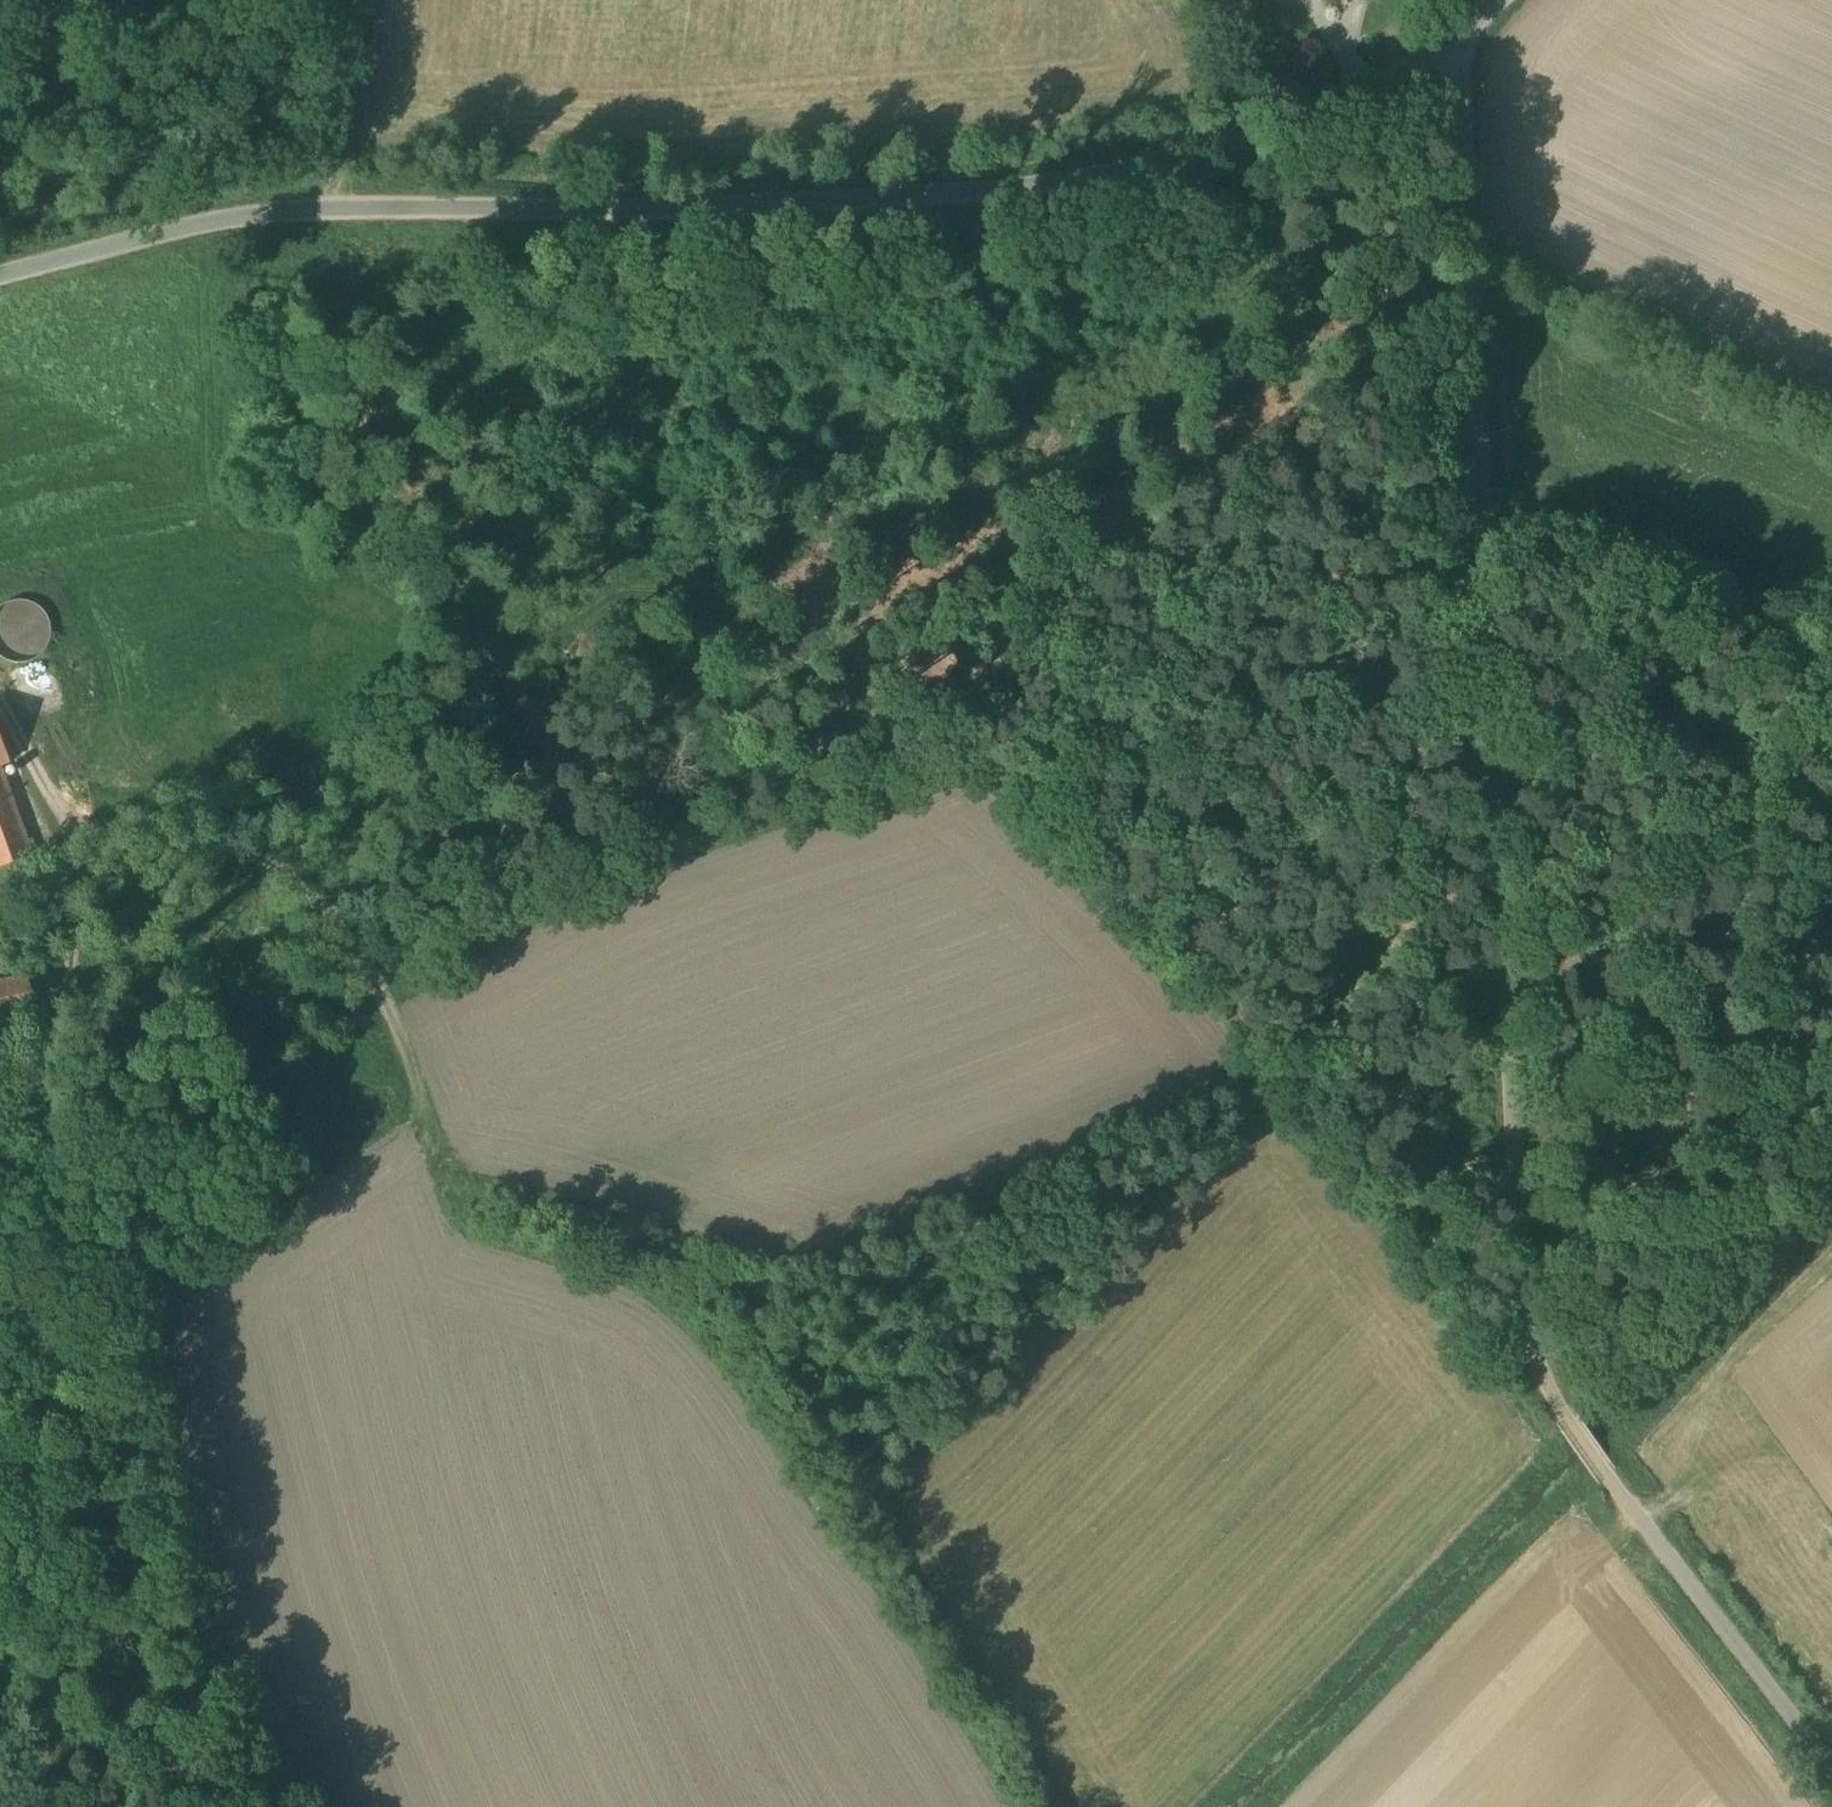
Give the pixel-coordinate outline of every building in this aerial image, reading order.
[(8,657),(18,662),(30,663),(40,660),(49,654),(56,646),(59,636),(60,626),(57,615),(51,607),(42,600),(32,597),(22,597),(11,600),(2,607),(0,610),(0,650),(8,657)] [(35,856),(0,754),(0,865),(35,856)] [(0,978),(0,1019),(32,1013),(25,974),(0,978)]
